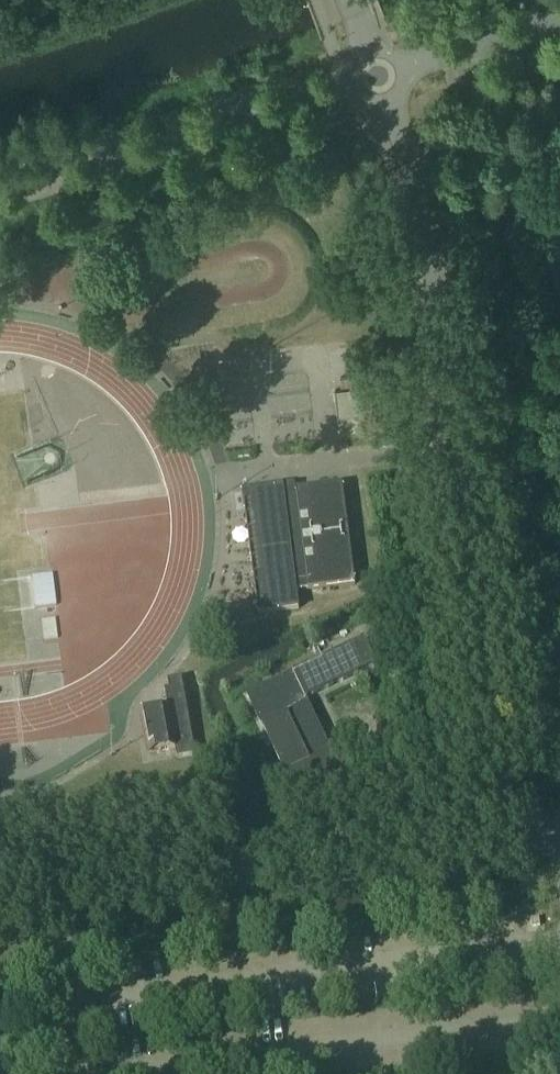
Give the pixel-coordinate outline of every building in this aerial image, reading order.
[(296,494),(285,496),(283,486),(243,492),(259,615),(299,610),(297,593),(356,585),(343,485),(295,491),(296,494)] [(294,675),(249,696),(263,727),(296,797),(356,770),(345,746),(330,753),(306,701),(379,666),(366,638),(293,673),(294,675)] [(143,715),(151,754),(176,749),(178,760),(196,756),(183,687),(165,691),(168,710),(143,715)]
